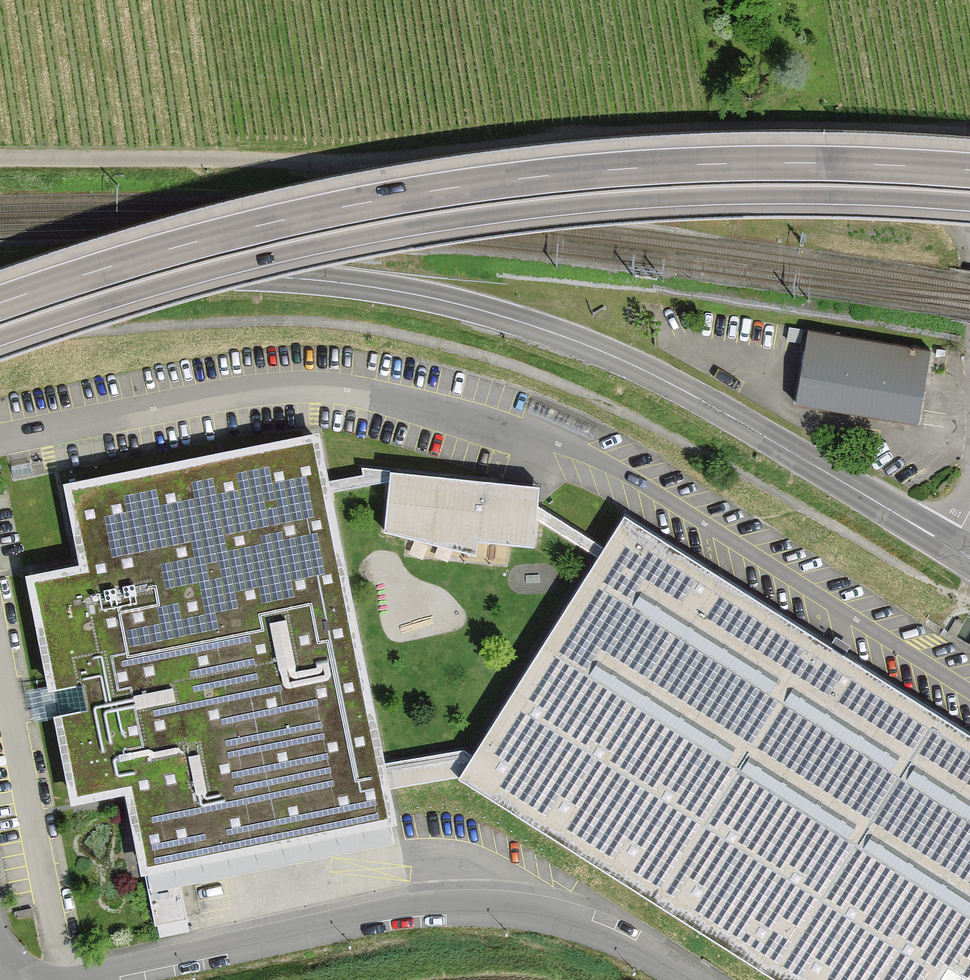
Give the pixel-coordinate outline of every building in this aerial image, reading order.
[(931,350),(808,329),(795,403),(919,423),(931,350)] [(315,437),(70,486),(86,567),(32,577),(54,688),(41,690),(46,715),(59,712),(75,796),(129,785),(145,866),(390,817),(385,788),(380,763),(326,492),(324,481),(315,437)] [(540,485),(391,469),(362,466),(363,474),(324,481),(326,492),(389,481),(384,531),(477,554),(478,540),(534,545),(536,517),(538,505),(540,485)] [(625,514),(604,547),(538,505),(536,517),(598,556),(472,754),(464,749),(380,763),(385,788),(458,776),(781,979),(969,979),(969,733),(625,514)] [(177,868),(146,874),(156,923),(187,917),(177,868)]
